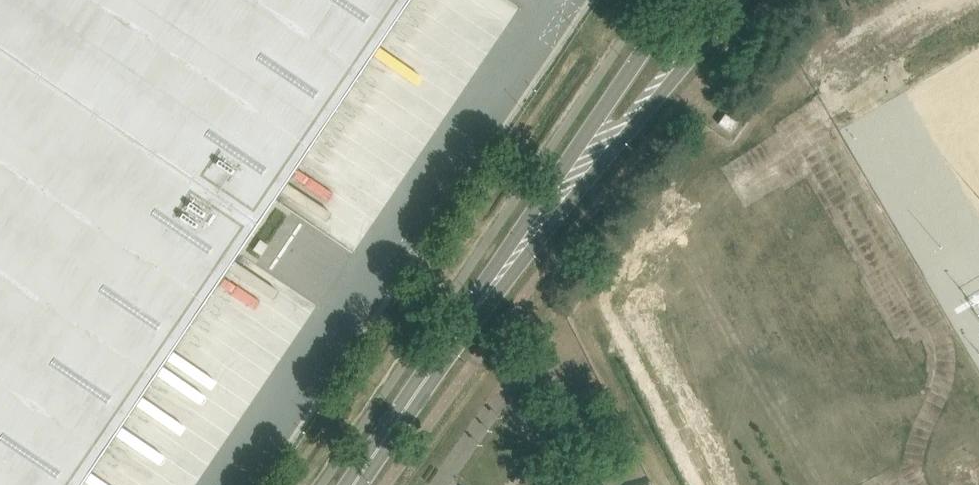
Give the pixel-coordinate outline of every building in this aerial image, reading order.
[(409,0),(0,0),(0,484),(80,484),(409,0)] [(731,134),(738,124),(726,116),(719,125),(731,134)]
